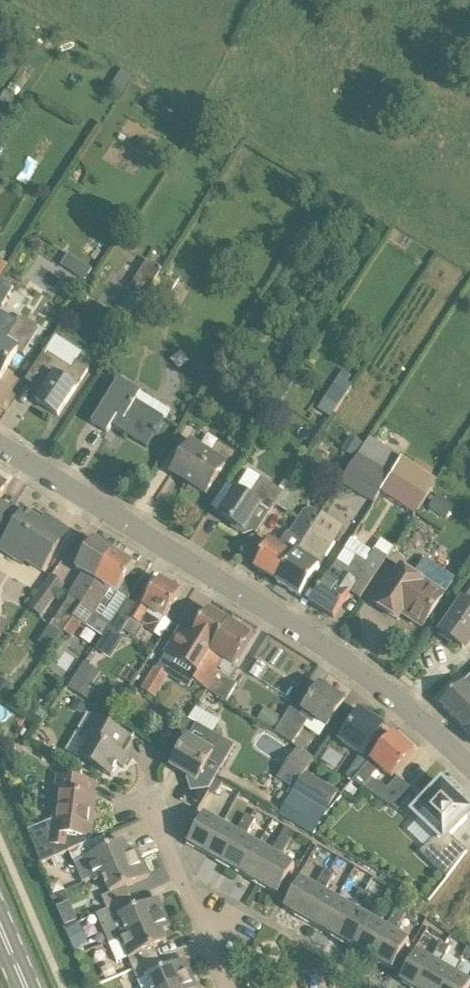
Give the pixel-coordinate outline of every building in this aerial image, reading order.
[(121,97),(127,87),(115,81),(110,91),(121,97)] [(15,96),(5,90),(0,99),(9,105),(15,96)] [(163,270),(148,261),(132,287),(146,296),(163,270)] [(85,281),(93,270),(81,262),(74,274),(85,281)] [(32,280),(52,291),(65,269),(55,263),(52,269),(42,263),(32,280)] [(177,302),(186,287),(166,276),(157,290),(177,302)] [(0,281),(0,306),(3,307),(14,288),(0,280),(0,281)] [(17,321),(0,311),(0,379),(1,379),(18,351),(25,355),(25,354),(24,353),(34,338),(15,326),(18,322),(17,321)] [(37,402),(48,410),(59,416),(89,370),(77,362),(83,353),(64,341),(64,340),(56,336),(28,378),(45,389),(37,402)] [(292,353),(281,346),(276,354),(287,360),(292,353)] [(343,370),(339,377),(340,378),(348,382),(352,376),(343,370)] [(157,432),(170,412),(119,380),(92,424),(108,434),(115,423),(129,432),(126,436),(147,448),(155,435),(156,435),(158,432),(157,432)] [(348,392),(347,392),(335,384),(319,408),(319,409),(331,417),(332,417),(348,392)] [(356,459),(365,445),(350,436),(342,450),(356,459)] [(374,504),(376,501),(399,464),(403,457),(370,437),(338,489),(350,498),(353,491),(374,504)] [(205,496),(227,462),(194,440),(176,467),(190,476),(185,483),(205,496)] [(401,496),(419,508),(434,486),(399,464),(376,501),(386,507),(391,499),(396,503),(401,496)] [(259,507),(270,514),(276,505),(287,485),(282,482),(278,489),(248,470),(220,515),(244,530),(259,507)] [(300,493),(287,485),(276,505),(288,512),(300,493)] [(428,509),(446,521),(456,506),(438,495),(428,509)] [(11,513),(0,506),(0,530),(11,513)] [(294,556),(297,552),(313,527),(321,513),(313,508),(304,510),(289,533),(287,532),(279,546),(269,539),(259,556),(261,557),(255,568),(277,582),(294,556)] [(25,562),(41,573),(69,530),(54,520),(50,526),(25,510),(0,546),(0,551),(23,566),(25,562)] [(320,566),(336,542),(313,527),(297,552),(294,556),(277,582),(300,597),(320,566)] [(375,549),(387,557),(394,548),(381,540),(375,549)] [(76,569),(83,574),(68,596),(70,598),(51,627),(62,635),(64,632),(70,624),(74,618),(82,605),(114,553),(94,541),(76,569)] [(365,591),(387,557),(375,549),(366,563),(357,556),(349,569),(338,561),(311,603),(333,618),(356,584),(365,591)] [(135,566),(114,553),(82,605),(74,618),(84,624),(93,631),(102,637),(109,629),(128,600),(142,579),(131,572),(135,566)] [(402,613),(423,627),(444,594),(448,597),(458,581),(429,562),(419,577),(402,566),(376,605),(398,619),(402,613)] [(65,584),(52,575),(29,608),(42,617),(65,584)] [(137,605),(128,600),(109,629),(120,636),(124,630),(137,638),(144,627),(145,628),(153,614),(164,621),(181,593),(177,591),(179,589),(172,585),(171,587),(160,580),(152,594),(146,590),(137,605)] [(469,652),(469,591),(464,599),(441,633),(469,652)] [(166,654),(198,674),(229,624),(208,611),(193,636),(182,629),(166,654)] [(0,618),(0,633),(5,634),(9,620),(0,618)] [(73,639),(84,624),(74,618),(70,624),(64,632),(73,639)] [(252,638),(229,624),(198,674),(194,681),(207,690),(227,702),(237,684),(217,671),(223,661),(234,668),(252,638)] [(28,650),(12,674),(23,682),(39,658),(28,650)] [(66,651),(59,663),(72,671),(80,658),(66,651)] [(105,676),(85,663),(69,689),(89,701),(105,676)] [(142,689),(156,698),(170,676),(156,667),(142,689)] [(441,704),(469,734),(469,676),(464,682),(441,704)] [(0,682),(0,694),(5,698),(12,687),(13,686),(2,679),(0,682)] [(321,685),(301,715),(291,708),(275,732),(293,744),(308,721),(312,724),(315,720),(327,728),(345,701),(321,685)] [(86,707),(77,701),(73,709),(82,715),(86,707)] [(39,705),(34,714),(44,720),(49,711),(39,705)] [(274,731),(283,717),(266,707),(257,720),(274,731)] [(346,777),(353,782),(371,761),(365,757),(384,728),(360,711),(340,741),(361,755),(346,777)] [(92,717),(80,738),(89,744),(80,759),(111,777),(118,766),(124,768),(129,758),(124,756),(133,741),(92,717)] [(171,767),(197,782),(209,761),(222,769),(235,746),(210,732),(207,738),(193,730),(171,767)] [(415,792),(411,788),(398,778),(388,789),(379,781),(377,783),(373,779),(381,769),(392,779),(415,753),(395,735),(371,761),(353,782),(398,811),(415,792)] [(315,759),(300,749),(280,779),(295,789),(305,774),(315,759)] [(327,811),(338,792),(305,774),(295,789),(294,791),(327,811)] [(90,780),(58,776),(53,819),(28,830),(43,863),(70,852),(89,843),(90,837),(92,837),(97,794),(88,793),(90,780)] [(209,790),(217,794),(223,783),(215,779),(209,790)] [(467,852),(450,836),(467,818),(467,817),(469,814),(469,809),(466,805),(460,811),(455,806),(458,803),(458,802),(459,801),(459,800),(459,799),(458,798),(457,797),(458,797),(446,785),(446,786),(442,782),(437,788),(436,788),(419,807),(414,813),(438,836),(422,853),(447,878),(465,854),(467,852)] [(320,824),(327,812),(293,792),(279,814),(280,815),(301,827),(314,834),(320,824)] [(224,824),(205,813),(188,843),(207,853),(224,824)] [(241,823),(251,828),(256,820),(246,814),(241,823)] [(246,836),(251,828),(241,823),(237,831),(242,834),(225,864),(242,873),(259,844),(246,836)] [(225,864),(242,834),(237,831),(224,824),(207,853),(225,864)] [(277,843),(286,848),(291,840),(282,834),(277,843)] [(83,883),(93,879),(141,858),(137,848),(128,851),(124,841),(111,847),(106,835),(89,843),(70,852),(83,883)] [(281,857),(286,848),(277,843),(272,852),(277,854),(260,884),(279,895),(296,865),(281,857)] [(260,884),(277,854),(272,852),(267,849),(259,844),(242,873),(260,884)] [(55,866),(64,862),(61,855),(52,859),(55,866)] [(102,897),(107,908),(132,897),(127,886),(149,877),(141,858),(93,879),(95,883),(103,879),(109,894),(102,897)] [(320,877),(330,883),(335,874),(326,868),(320,877)] [(325,891),(330,883),(320,877),(315,886),(320,888),(303,918),(322,929),(339,899),(325,891)] [(303,918),(320,888),(315,886),(302,878),(285,908),(303,918)] [(356,897),(366,903),(371,894),(361,889),(356,897)] [(100,921),(109,941),(110,944),(122,939),(168,919),(159,899),(137,908),(132,897),(107,908),(97,913),(100,921)] [(361,912),(366,903),(356,897),(351,906),(356,909),(339,938),(356,948),(373,919),(361,912)] [(339,938),(356,909),(351,906),(339,899),(322,929),(339,938)] [(391,917),(401,923),(406,915),(396,909),(391,917)] [(396,932),(401,923),(391,917),(386,926),(391,929),(374,959),(393,969),(410,940),(396,932)] [(129,958),(133,968),(134,970),(159,959),(154,947),(167,941),(163,931),(172,927),(168,919),(122,939),(110,944),(118,963),(129,958)] [(374,959),(391,929),(386,926),(373,919),(356,948),(374,959)] [(86,945),(77,925),(66,930),(75,950),(86,945)] [(436,950),(446,956),(451,947),(441,941),(436,950)] [(446,956),(436,950),(431,959),(436,961),(421,987),(443,987),(453,971),(441,964),(446,956)] [(436,961),(431,959),(417,951),(400,981),(413,987),(421,987),(436,961)] [(194,980),(186,960),(163,969),(159,959),(134,970),(139,982),(146,979),(150,987),(176,987),(194,980)] [(469,986),(469,981),(453,971),(443,987),(469,987),(469,986)]
